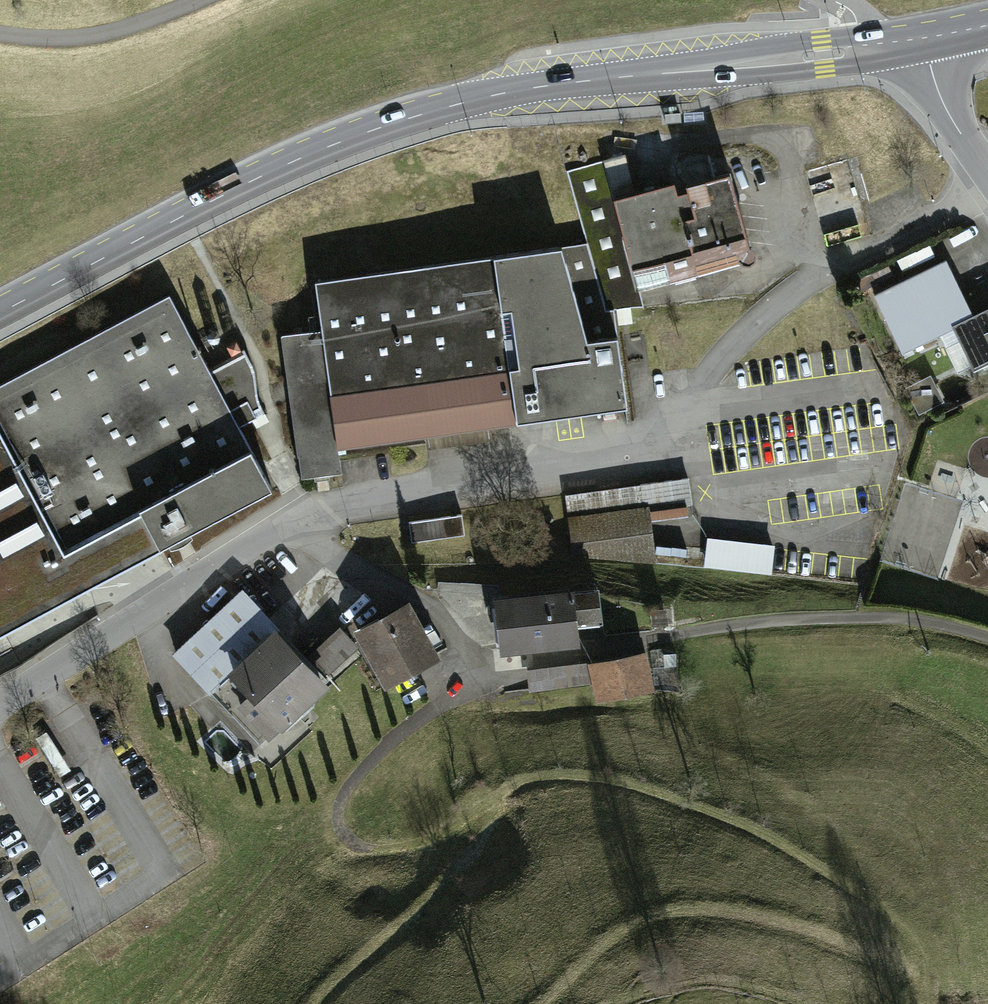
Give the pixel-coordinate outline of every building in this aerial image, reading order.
[(730,175),(635,194),(626,157),(569,172),(607,308),(641,304),(636,288),(750,261),(730,175)] [(588,241),(317,284),(324,328),(281,335),(302,473),(342,467),(339,449),(630,405),(615,308),(607,309),(588,241)] [(883,308),(910,362),(963,336),(985,381),(987,379),(987,321),(981,324),(956,273),(883,308)] [(0,385),(0,631),(267,490),(165,298),(0,385)] [(937,383),(913,396),(927,422),(951,409),(937,383)] [(693,488),(568,503),(575,559),(657,549),(654,517),(696,512),(693,488)] [(467,521),(413,528),(416,549),(469,542),(467,521)] [(709,538),(704,566),(772,577),(777,548),(709,538)] [(595,592),(499,601),(504,647),(577,640),(576,625),(598,623),(595,592)] [(335,694),(245,601),(177,666),(267,759),(335,694)] [(412,612),(365,634),(387,679),(433,656),(412,612)] [(310,658),(328,678),(346,661),(329,641),(310,658)] [(656,661),(595,669),(600,702),(660,694),(656,661)] [(588,670),(538,671),(539,702),(589,701),(588,670)]
